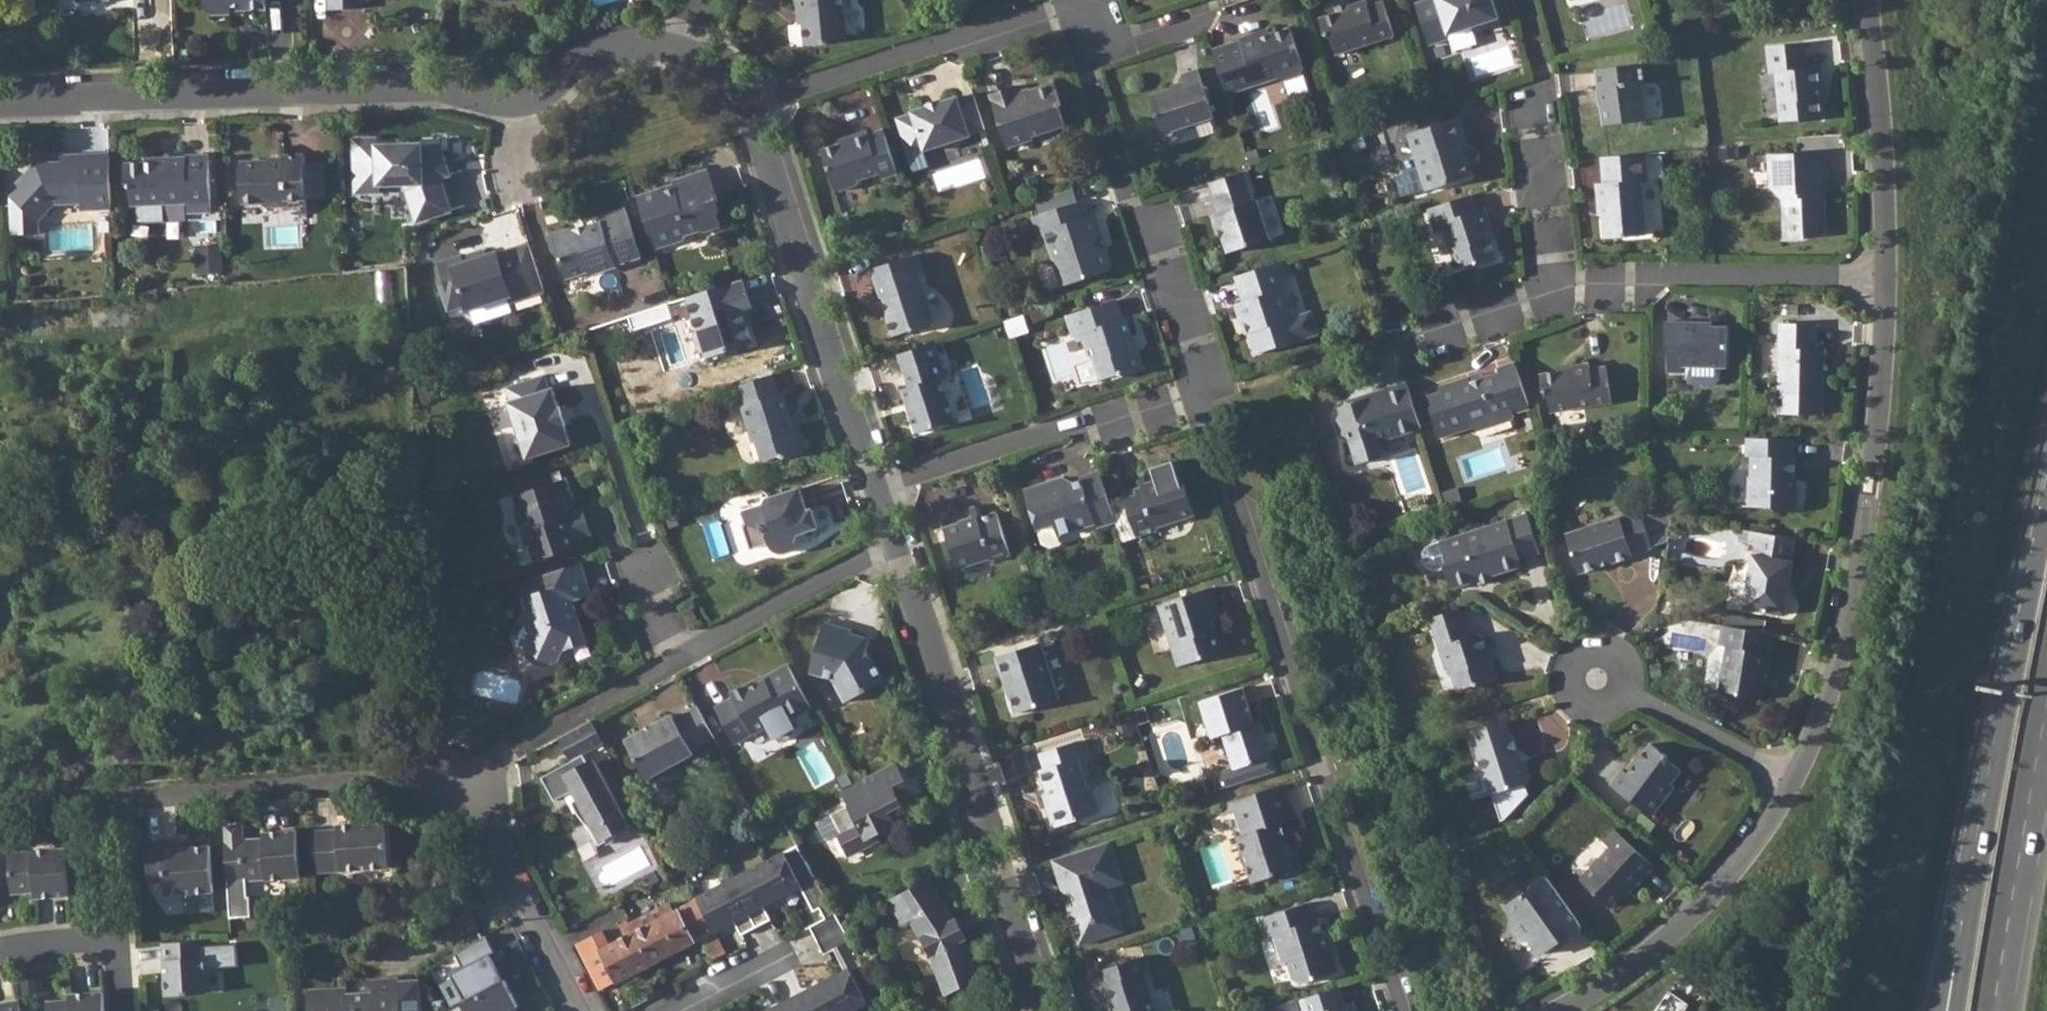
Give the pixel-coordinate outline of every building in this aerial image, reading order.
[(201,8),(208,13),(227,12),(227,5),(242,5),(245,8),(262,8),(262,0),(201,0),(201,8)] [(328,8),(360,7),(360,0),(328,0),(328,8)] [(791,10),(796,10),(798,44),(819,43),(824,38),(842,37),(839,0),(791,0),(791,10)] [(1319,17),(1325,34),(1330,37),(1335,53),(1394,34),(1383,1),(1369,5),(1367,0),(1363,0),(1349,4),(1349,8),(1319,17)] [(1428,39),(1435,37),(1437,42),(1449,37),(1447,33),(1473,25),(1477,27),(1493,21),(1495,17),(1499,16),(1494,0),(1426,0),(1416,4),(1428,39)] [(1262,37),(1255,33),(1240,38),(1241,42),(1228,45),(1242,89),(1280,77),(1287,79),(1302,75),(1305,68),(1292,28),(1271,34),(1262,37)] [(1804,45),(1766,49),(1769,75),(1775,75),(1779,123),(1803,121),(1803,124),(1822,122),(1818,88),(1824,87),(1822,68),(1807,70),(1804,45)] [(1643,64),(1598,69),(1605,125),(1644,122),(1640,85),(1645,85),(1643,64)] [(1185,82),(1150,94),(1162,132),(1214,115),(1198,66),(1181,73),(1185,82)] [(1017,84),(990,93),(1008,148),(1034,139),(1033,137),(1043,133),(1067,126),(1061,107),(1063,106),(1055,81),(1030,89),(1031,92),(1020,95),(1017,84)] [(896,119),(903,140),(919,135),(924,152),(971,137),(970,133),(985,128),(973,94),(959,98),(958,96),(941,101),(940,98),(926,103),(926,106),(909,111),(910,115),(896,119)] [(1446,123),(1423,130),(1410,134),(1428,191),(1473,177),(1461,142),(1468,140),(1460,118),(1446,123)] [(897,172),(882,127),(869,131),(868,128),(852,133),(853,137),(820,147),(831,185),(838,188),(859,182),(858,179),(879,172),(881,177),(897,172)] [(377,138),(352,138),(354,192),(378,192),(378,184),(404,183),(415,221),(448,211),(438,179),(449,176),(441,152),(420,152),(420,144),(377,145),(377,138)] [(9,199),(7,198),(7,202),(10,204),(7,206),(9,237),(32,236),(32,223),(36,222),(53,205),(80,205),(80,211),(110,210),(108,153),(59,155),(60,163),(55,163),(54,168),(44,168),(41,164),(33,163),(16,182),(18,183),(18,189),(9,199)] [(1596,183),(1597,203),(1602,203),(1603,215),(1604,231),(1604,232),(1604,240),(1646,237),(1642,180),(1648,180),(1646,153),(1635,155),(1602,157),(1604,183),(1596,183)] [(187,211),(210,211),(208,154),(184,155),(184,156),(165,157),(165,161),(123,163),(125,184),(129,188),(129,205),(186,203),(187,211)] [(1825,154),(1768,155),(1769,189),(1782,201),(1784,240),(1805,240),(1805,236),(1825,236),(1824,181),(1827,181),(1825,154)] [(305,198),(304,162),(304,156),(282,157),(282,163),(239,164),(240,204),(262,204),(264,207),(284,206),(284,208),(306,207),(305,198)] [(659,189),(636,196),(653,250),(682,240),(685,234),(699,230),(700,233),(718,228),(711,203),(716,203),(706,170),(671,180),(673,187),(667,189),(664,191),(662,191),(659,189)] [(1646,181),(1651,229),(1666,228),(1661,179),(1646,181)] [(868,183),(843,193),(849,207),(874,197),(868,183)] [(1250,186),(1215,196),(1220,213),(1217,214),(1229,253),(1271,239),(1259,199),(1255,201),(1250,186)] [(1470,195),(1427,210),(1435,233),(1444,231),(1456,268),(1473,264),(1478,268),(1497,262),(1488,230),(1491,229),(1486,211),(1475,213),(1470,195)] [(1081,203),(1032,218),(1039,238),(1046,237),(1063,287),(1107,274),(1111,265),(1108,252),(1100,249),(1098,245),(1096,237),(1102,235),(1096,216),(1094,216),(1089,218),(1086,219),(1081,203)] [(570,230),(546,237),(550,248),(558,256),(565,279),(583,273),(587,273),(592,276),(617,268),(616,266),(639,259),(622,208),(597,216),(598,222),(585,226),(586,230),(574,233),(573,231),(570,230)] [(462,262),(460,256),(460,254),(440,260),(435,261),(443,285),(435,288),(442,312),(460,307),(462,311),(507,296),(509,303),(543,292),(528,243),(497,253),(496,251),(483,255),(462,262)] [(916,253),(870,269),(879,297),(882,297),(887,313),(885,318),(887,322),(891,336),(910,330),(913,333),(929,327),(932,322),(916,273),(922,272),(916,253)] [(1291,259),(1236,276),(1243,299),(1235,302),(1241,322),(1246,321),(1255,353),(1299,339),(1283,288),(1287,287),(1283,274),(1281,269),(1294,265),(1291,259)] [(742,279),(684,298),(695,331),(691,337),(696,352),(701,355),(704,359),(750,345),(744,326),(744,325),(740,311),(744,310),(746,309),(750,309),(742,279)] [(1116,303),(1070,317),(1076,337),(1078,344),(1084,343),(1089,360),(1096,363),(1102,382),(1111,379),(1121,376),(1125,378),(1144,372),(1138,352),(1130,348),(1127,339),(1132,338),(1126,319),(1122,321),(1116,303)] [(1665,322),(1665,346),(1669,350),(1668,373),(1684,373),(1684,366),(1726,367),(1727,327),(1700,327),(1699,322),(1665,322)] [(1778,322),(1776,412),(1822,414),(1825,348),(1815,348),(1816,323),(1778,322)] [(936,343),(899,354),(909,387),(902,388),(917,433),(953,421),(941,379),(946,378),(936,343)] [(1572,366),(1540,371),(1543,389),(1550,392),(1552,410),(1613,401),(1608,365),(1591,367),(1590,360),(1571,363),(1572,366)] [(1470,382),(1442,391),(1427,396),(1428,400),(1429,402),(1440,436),(1473,426),(1474,428),(1477,430),(1479,429),(1513,419),(1515,416),(1513,413),(1530,407),(1530,406),(1515,361),(1498,367),(1500,373),(1482,378),(1480,373),(1468,377),(1470,382)] [(772,374),(736,386),(739,394),(741,401),(743,407),(740,407),(752,443),(755,442),(762,463),(778,458),(784,462),(804,456),(798,435),(795,433),(791,430),(787,416),(789,415),(783,393),(779,395),(772,374)] [(541,375),(503,387),(507,400),(505,401),(515,433),(513,439),(513,441),(515,452),(523,455),(524,458),(525,459),(541,453),(568,445),(562,425),(565,424),(559,407),(555,407),(549,387),(546,388),(541,375)] [(1421,426),(1405,381),(1383,389),(1385,394),(1363,402),(1361,398),(1340,405),(1342,411),(1337,420),(1340,431),(1349,435),(1358,462),(1382,454),(1377,441),(1421,426)] [(1793,438),(1747,437),(1747,455),(1753,455),(1752,475),(1749,475),(1748,505),(1774,507),(1775,509),(1797,510),(1798,485),(1794,486),(1794,478),(1796,478),(1797,456),(1793,456),(1793,438)] [(1115,521),(1098,471),(1079,477),(1080,480),(1071,483),(1062,478),(1023,491),(1035,529),(1054,524),(1057,535),(1093,523),(1095,528),(1115,521)] [(1176,477),(1122,494),(1137,537),(1157,530),(1155,526),(1193,513),(1188,496),(1182,494),(1176,477)] [(565,479),(513,495),(519,513),(516,514),(517,517),(518,520),(515,525),(520,539),(524,541),(526,546),(529,545),(535,562),(577,547),(575,539),(589,536),(583,520),(580,509),(567,513),(563,502),(571,499),(565,479)] [(760,508),(740,513),(744,525),(740,532),(746,549),(751,551),(768,546),(770,552),(773,555),(777,556),(784,555),(797,551),(794,544),(799,535),(818,529),(812,510),(806,512),(800,489),(766,500),(760,508)] [(1624,514),(1569,532),(1581,572),(1605,565),(1603,561),(1613,557),(1614,561),(1637,554),(1636,550),(1653,545),(1642,511),(1625,517),(1624,514)] [(996,513),(944,529),(957,568),(989,557),(990,562),(1010,555),(996,513)] [(1529,514),(1441,542),(1446,559),(1443,568),(1444,573),(1450,589),(1523,567),(1520,559),(1541,551),(1529,514)] [(1759,532),(1757,544),(1756,554),(1754,554),(1745,608),(1770,613),(1786,616),(1790,595),(1787,594),(1789,583),(1791,583),(1795,561),(1793,561),(1796,539),(1759,532)] [(577,562),(542,573),(543,579),(547,589),(523,596),(526,604),(526,606),(528,611),(524,620),(528,635),(522,648),(523,651),(523,652),(527,661),(537,666),(553,661),(560,647),(582,640),(575,619),(572,619),(566,600),(574,598),(587,594),(577,562)] [(1213,588),(1160,605),(1178,666),(1227,651),(1215,614),(1221,613),(1213,588)] [(1456,608),(1429,617),(1445,669),(1449,668),(1456,689),(1471,684),(1478,687),(1497,680),(1491,660),(1489,661),(1485,652),(1485,651),(1487,650),(1488,649),(1487,648),(1484,641),(1484,638),(1483,637),(1477,633),(1466,637),(1456,608)] [(823,625),(809,675),(832,683),(844,704),(883,684),(871,661),(869,662),(865,654),(868,641),(849,636),(850,632),(823,625)] [(1726,645),(1718,688),(1733,691),(1741,696),(1758,700),(1764,669),(1769,670),(1771,656),(1772,652),(1770,652),(1773,633),(1723,625),(1719,644),(1726,645)] [(1040,644),(993,658),(1001,680),(1005,680),(1008,690),(1004,691),(1012,714),(1058,700),(1040,644)] [(811,705),(788,664),(763,676),(764,679),(751,686),(748,682),(730,691),(733,695),(714,705),(733,741),(782,715),(791,715),(811,705)] [(1243,688),(1200,701),(1212,739),(1224,735),(1226,742),(1235,768),(1274,755),(1263,721),(1255,724),(1243,688)] [(714,738),(696,704),(672,716),(671,713),(624,739),(646,779),(693,754),(691,750),(714,738)] [(590,718),(563,733),(575,756),(541,775),(554,798),(573,788),(577,796),(571,800),(575,809),(581,818),(593,831),(599,843),(617,834),(615,830),(629,822),(601,770),(595,757),(588,761),(583,752),(602,742),(590,718)] [(1507,718),(1473,729),(1474,732),(1479,745),(1476,746),(1492,794),(1495,793),(1504,821),(1507,819),(1530,796),(1525,783),(1529,782),(1534,774),(1530,761),(1522,757),(1514,733),(1512,734),(1507,718)] [(1051,806),(1045,808),(1052,827),(1094,814),(1098,804),(1093,788),(1086,784),(1077,757),(1083,755),(1078,740),(1038,753),(1044,768),(1039,769),(1046,793),(1051,806)] [(1623,769),(1611,784),(1652,816),(1674,788),(1669,784),(1681,769),(1666,757),(1667,755),(1660,750),(1652,744),(1641,756),(1640,758),(1635,765),(1628,773),(1623,769)] [(853,783),(842,789),(850,805),(833,814),(842,831),(840,832),(849,850),(856,852),(873,843),(870,837),(896,824),(889,811),(884,801),(899,794),(910,789),(896,761),(853,783)] [(1286,783),(1236,800),(1240,812),(1248,834),(1239,836),(1254,884),(1304,868),(1298,851),(1292,853),(1283,824),(1298,819),(1286,783)] [(337,828),(310,829),(314,872),(387,867),(385,831),(383,813),(366,814),(366,820),(337,822),(337,828)] [(241,825),(222,826),(224,849),(229,919),(250,918),(249,898),(246,898),(245,882),(264,881),(298,879),(295,831),(272,833),(272,839),(261,839),(242,841),(241,825)] [(1610,846),(1580,879),(1610,908),(1629,887),(1632,890),(1639,884),(1639,882),(1654,866),(1615,829),(1604,841),(1610,846)] [(178,847),(178,841),(178,840),(145,842),(148,882),(153,883),(162,882),(163,894),(211,891),(207,845),(191,846),(178,847)] [(1111,841),(1054,859),(1062,883),(1059,884),(1060,891),(1065,893),(1068,900),(1065,904),(1078,945),(1122,930),(1109,887),(1124,882),(1111,841)] [(6,893),(30,891),(39,891),(39,897),(66,896),(63,846),(27,848),(27,851),(4,852),(6,893)] [(800,848),(766,863),(783,895),(800,886),(813,911),(820,907),(825,919),(808,928),(815,942),(845,926),(800,848)] [(766,863),(732,881),(756,927),(772,919),(764,904),(783,895),(766,863)] [(1581,926),(1546,876),(1529,889),(1532,893),(1508,910),(1516,920),(1515,926),(1515,932),(1523,942),(1524,943),(1533,944),(1542,955),(1558,944),(1555,939),(1562,934),(1566,938),(1581,926)] [(732,881),(697,899),(714,932),(734,921),(741,935),(756,927),(732,881)] [(919,883),(883,902),(893,917),(901,913),(906,921),(910,928),(915,936),(922,948),(933,973),(942,993),(977,979),(961,942),(964,940),(954,920),(950,921),(943,910),(935,898),(931,901),(919,883)] [(714,932),(697,899),(665,916),(662,909),(634,923),(639,931),(582,960),(598,990),(700,938),(710,959),(725,952),(714,932)] [(1270,919),(1263,921),(1269,939),(1276,938),(1285,965),(1290,963),(1296,981),(1304,986),(1341,975),(1332,948),(1328,949),(1325,940),(1327,939),(1321,921),(1316,923),(1310,906),(1270,919)] [(815,942),(822,956),(835,950),(846,972),(832,979),(848,1010),(851,1010),(881,996),(845,926),(815,942)] [(482,937),(453,954),(460,967),(448,974),(463,1001),(502,979),(486,954),(491,952),(482,937)] [(203,941),(162,944),(166,998),(208,995),(203,941)] [(1097,973),(1101,988),(1098,989),(1104,1006),(1108,1005),(1110,1010),(1155,1010),(1144,976),(1149,975),(1143,958),(1097,973)] [(463,1001),(458,1003),(462,1010),(513,1010),(506,999),(511,996),(502,979),(463,1001)] [(832,979),(802,994),(804,998),(790,1006),(793,1010),(848,1010),(832,979)] [(398,981),(344,984),(344,990),(306,993),(308,1010),(400,1010),(398,981)] [(1297,1002),(1300,1010),(1357,1010),(1355,1004),(1346,1006),(1340,987),(1297,1002)] [(69,1000),(45,1002),(46,1010),(104,1010),(103,992),(79,993),(80,1000),(69,1000)] [(18,999),(0,1002),(0,1010),(20,1010),(18,999)]
